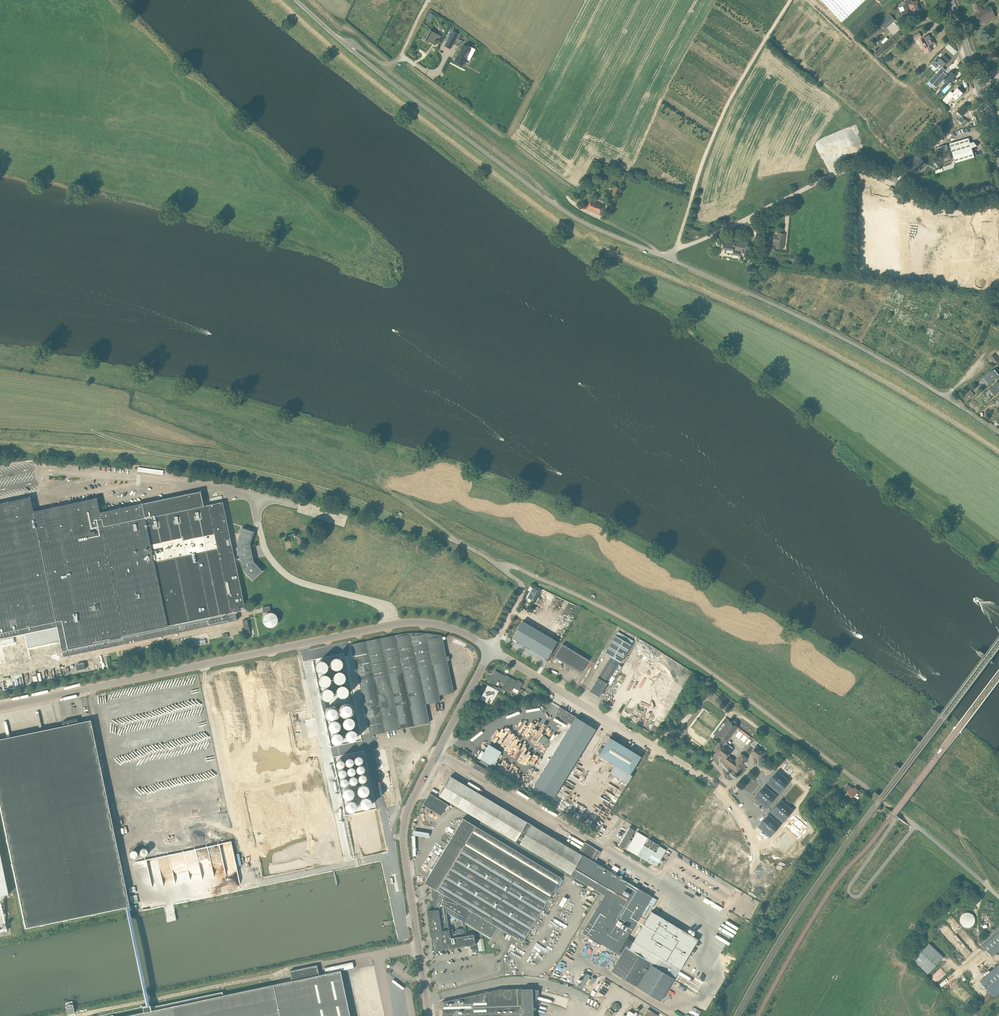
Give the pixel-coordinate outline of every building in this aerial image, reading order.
[(842,22),(865,0),(821,0),(842,22)] [(911,0),(908,0),(904,1),(905,4),(903,5),(905,11),(901,12),(902,14),(903,19),(913,15),(921,12),(917,1),(912,3),(911,0)] [(995,17),(991,7),(982,11),(979,3),(974,5),(978,13),(976,13),(980,23),(995,17)] [(818,13),(814,16),(822,23),(825,19),(818,13)] [(873,41),(895,20),(889,14),(865,36),(869,40),(871,38),(873,41)] [(814,16),(812,19),(819,26),(822,23),(814,16)] [(809,22),(816,29),(819,26),(812,19),(809,22)] [(809,22),(806,25),(813,32),(816,29),(809,22)] [(810,35),(813,32),(806,25),(803,29),(810,35)] [(803,29),(799,33),(806,39),(810,35),(803,29)] [(430,31),(425,40),(431,43),(432,43),(434,39),(438,41),(441,36),(440,37),(436,35),(436,34),(430,31)] [(452,31),(444,47),(450,50),(458,34),(452,31)] [(878,58),(902,36),(898,32),(892,37),(874,53),(878,58)] [(906,35),(900,40),(900,41),(903,44),(904,44),(910,39),(906,35)] [(929,35),(920,40),(922,43),(920,44),(926,54),(932,51),(930,48),(930,47),(935,44),(932,38),(930,38),(929,35)] [(820,40),(813,47),(818,51),(824,44),(820,40)] [(463,44),(458,54),(460,55),(458,58),(464,61),(466,58),(469,60),(470,59),(466,58),(469,52),(472,54),(474,48),(467,45),(468,44),(467,44),(466,46),(463,44)] [(782,53),(781,56),(786,59),(788,56),(786,55),(789,50),(779,44),(778,45),(776,48),(776,49),(776,50),(782,53)] [(822,54),(828,47),(824,44),(818,51),(822,54)] [(826,58),(832,51),(828,47),(822,54),(826,58)] [(995,49),(989,52),(992,60),(995,59),(996,60),(998,59),(998,47),(995,49)] [(830,61),(836,54),(832,51),(826,58),(830,61)] [(785,62),(786,59),(781,56),(779,58),(773,54),(770,60),(779,65),(782,60),(785,62)] [(833,64),(839,57),(836,54),(830,61),(833,64)] [(937,57),(931,63),(936,68),(940,64),(943,67),(950,60),(944,55),(940,59),(937,57)] [(836,67),(843,60),(839,57),(833,64),(836,67)] [(773,69),(771,71),(777,74),(779,72),(777,70),(779,65),(770,60),(769,61),(769,60),(766,64),(767,65),(766,65),(773,69)] [(836,67),(839,70),(846,63),(843,60),(836,67)] [(851,68),(847,64),(840,71),(845,75),(851,68)] [(812,76),(814,70),(804,67),(802,72),(812,76)] [(845,75),(848,78),(854,71),(851,68),(845,75)] [(775,77),(777,74),(771,71),(770,74),(764,70),(760,75),(770,81),(773,76),(775,77)] [(858,73),(854,71),(848,78),(851,80),(858,73)] [(911,77),(914,75),(911,71),(903,77),(905,80),(902,82),(906,86),(914,80),(911,77)] [(941,75),(932,84),(936,88),(945,79),(950,84),(957,76),(951,71),(947,75),(944,72),(941,75)] [(927,83),(932,79),(926,72),(921,75),(927,83)] [(938,72),(929,81),(932,84),(941,75),(938,72)] [(861,76),(858,73),(851,80),(854,83),(861,76)] [(770,81),(760,75),(760,76),(759,76),(757,80),(758,80),(757,81),(764,84),(762,87),(768,90),(769,87),(767,86),(770,81)] [(861,76),(854,83),(857,86),(864,79),(861,76)] [(860,89),(867,82),(864,79),(857,86),(860,89)] [(916,83),(914,80),(906,86),(909,91),(912,89),(914,91),(922,85),(919,81),(916,83)] [(860,89),(863,92),(870,85),(867,82),(860,89)] [(874,88),(870,85),(863,92),(868,95),(874,88)] [(913,96),(917,100),(925,94),(923,91),(926,88),(922,85),(914,91),(916,94),(913,96)] [(754,86),(751,91),(756,94),(755,94),(759,96),(761,97),(764,92),(766,93),(768,90),(762,87),(761,89),(754,86)] [(951,91),(945,96),(947,99),(952,95),(955,98),(960,93),(957,89),(953,92),(951,91)] [(803,95),(794,91),(792,96),(801,100),(803,95)] [(888,105),(898,98),(893,92),(884,100),(888,105)] [(927,97),(925,94),(917,100),(921,104),(923,102),(925,105),(934,98),(930,94),(927,97)] [(792,96),(790,101),(799,105),(799,104),(801,100),(792,96)] [(889,105),(894,110),(902,103),(898,98),(888,105),(889,105)] [(936,107),(934,105),(937,102),(934,98),(925,105),(927,107),(925,109),(928,114),(936,107)] [(797,110),(799,105),(790,101),(787,106),(797,110)] [(894,110),(898,115),(906,108),(902,103),(894,110)] [(964,104),(956,112),(961,116),(957,119),(962,124),(964,127),(969,122),(966,119),(966,120),(962,117),(970,109),(964,104)] [(932,118),(935,116),(937,118),(945,112),(942,108),(939,110),(936,107),(928,114),(932,118)] [(906,108),(898,115),(902,120),(911,113),(906,108)] [(939,121),(936,123),(940,128),(948,121),(945,118),(948,116),(945,112),(937,118),(939,121)] [(902,120),(906,125),(905,125),(905,126),(915,118),(911,113),(902,120)] [(874,120),(869,115),(861,124),(866,128),(874,120)] [(915,118),(905,126),(910,131),(919,123),(915,118)] [(875,120),(874,120),(866,128),(871,133),(879,125),(874,121),(875,120)] [(884,129),(879,125),(871,133),(876,137),(884,129)] [(884,129),(876,137),(881,142),(888,134),(884,129)] [(888,134),(881,142),(886,146),(894,137),(893,138),(888,134)] [(894,137),(886,146),(891,151),(899,142),(894,137)] [(975,157),(972,148),(977,146),(974,142),(970,143),(969,138),(950,144),(955,163),(975,157)] [(947,144),(937,147),(941,162),(951,159),(947,144)] [(916,168),(920,171),(927,165),(920,157),(921,156),(919,154),(910,162),(913,164),(910,167),(913,171),(916,168)] [(613,186),(609,194),(615,196),(619,188),(613,186)] [(581,190),(576,197),(581,200),(585,193),(581,190)] [(590,200),(587,209),(600,215),(604,206),(590,200)] [(948,223),(949,233),(949,236),(949,238),(949,239),(968,237),(968,236),(974,235),(978,277),(989,276),(989,275),(986,234),(978,234),(978,233),(978,232),(978,228),(970,228),(969,228),(968,228),(967,225),(948,226),(948,224),(948,223)] [(773,235),(772,245),(776,246),(776,248),(783,249),(785,234),(778,233),(777,236),(773,235)] [(730,241),(730,242),(723,241),(723,247),(725,247),(725,250),(733,251),(734,242),(730,241)] [(747,251),(748,242),(741,241),(741,243),(734,242),(733,251),(732,255),(739,256),(739,253),(743,253),(743,251),(747,251)] [(990,357),(995,363),(998,360),(997,358),(998,358),(994,353),(990,357)] [(981,380),(984,377),(989,383),(986,386),(998,375),(998,365),(981,380)] [(988,390),(991,388),(996,393),(993,396),(998,391),(998,381),(988,390)] [(963,393),(968,400),(974,395),(969,388),(963,393)] [(0,467),(0,499),(25,494),(25,497),(25,498),(30,497),(29,492),(39,490),(35,467),(34,462),(33,460),(25,462),(7,466),(0,467)] [(178,480),(189,482),(191,472),(179,470),(178,480)] [(26,633),(29,648),(61,641),(64,656),(237,620),(236,611),(246,609),(245,608),(234,557),(239,556),(241,563),(244,571),(253,580),(263,571),(254,562),(253,559),(253,556),(252,550),(250,544),(254,532),(242,528),(240,534),(238,540),(237,547),(238,547),(238,551),(234,552),(233,548),(231,538),(230,536),(223,503),(223,502),(204,506),(201,491),(148,502),(142,503),(100,512),(97,498),(34,511),(32,502),(31,499),(31,497),(30,497),(25,498),(0,503),(0,639),(26,633)] [(532,600),(538,590),(533,587),(527,598),(532,600)] [(546,591),(541,602),(553,608),(559,597),(546,591)] [(564,611),(575,615),(578,607),(567,603),(564,611)] [(270,612),(269,613),(267,613),(266,614),(265,615),(264,617),(264,618),(264,619),(264,620),(264,622),(264,623),(265,624),(266,625),(267,626),(268,626),(269,627),(270,627),(271,627),(272,627),(273,627),(274,626),(275,626),(276,625),(276,624),(277,624),(277,623),(278,622),(278,621),(278,620),(278,619),(278,618),(277,617),(277,616),(276,615),(276,614),(275,614),(274,613),(273,613),(272,613),(271,612),(270,612)] [(558,641),(523,621),(512,638),(547,659),(558,641)] [(555,628),(553,631),(555,633),(554,635),(560,638),(562,635),(564,633),(555,628)] [(359,642),(352,644),(371,734),(408,727),(430,722),(427,710),(426,704),(441,701),(439,695),(454,692),(443,638),(442,636),(439,635),(436,634),(433,634),(429,633),(426,633),(423,633),(420,633),(417,633),(415,633),(412,633),(410,633),(407,633),(405,633),(402,634),(396,635),(391,636),(389,636),(363,642),(359,642)] [(510,634),(504,644),(507,646),(513,637),(510,634)] [(593,686),(590,691),(599,696),(602,692),(607,683),(612,675),(616,669),(619,663),(620,662),(621,662),(631,645),(616,635),(605,653),(611,657),(593,686)] [(555,657),(581,673),(588,660),(563,644),(555,657)] [(992,659),(980,650),(979,650),(978,649),(977,649),(976,650),(976,651),(977,652),(977,653),(978,654),(989,663),(990,663),(991,663),(992,663),(993,663),(994,663),(994,662),(993,661),(993,660),(992,659)] [(505,684),(509,677),(506,675),(505,676),(495,671),(492,677),(491,677),(488,681),(496,684),(498,679),(503,682),(502,683),(505,684)] [(518,680),(517,681),(509,677),(505,684),(502,689),(501,692),(504,694),(506,689),(512,692),(512,691),(517,693),(522,684),(522,683),(518,680)] [(498,691),(493,688),(488,685),(481,699),(487,702),(490,697),(494,699),(497,694),(498,691)] [(560,707),(555,713),(561,717),(562,717),(563,718),(563,719),(571,725),(576,717),(571,713),(560,707)] [(948,718),(936,709),(935,709),(934,709),(933,708),(932,708),(932,709),(931,709),(932,710),(932,711),(932,712),(933,713),(945,722),(946,722),(947,722),(948,722),(949,722),(949,721),(949,720),(949,719),(948,719),(948,718)] [(571,725),(554,754),(573,766),(596,729),(576,717),(571,725)] [(130,906),(91,720),(78,722),(77,718),(62,721),(63,726),(0,739),(0,800),(27,927),(127,906),(130,906)] [(737,727),(736,726),(736,725),(736,723),(736,722),(734,721),(733,720),(731,721),(730,722),(729,720),(717,736),(722,740),(717,747),(714,751),(723,758),(722,760),(723,761),(728,755),(733,748),(726,742),(737,727)] [(523,726),(522,728),(534,735),(535,733),(523,726)] [(641,756),(610,737),(599,755),(615,764),(610,772),(628,783),(633,775),(630,774),(641,756)] [(925,744),(917,738),(916,737),(915,737),(914,737),(914,738),(914,739),(914,740),(915,741),(923,747),(924,747),(925,747),(926,747),(926,746),(926,745),(925,744)] [(767,749),(755,740),(754,740),(746,750),(759,760),(767,749)] [(747,758),(743,755),(741,754),(735,761),(728,755),(723,761),(737,771),(747,758)] [(485,769),(483,767),(475,763),(473,767),(482,773),(485,769)] [(905,771),(905,770),(897,764),(896,764),(895,764),(894,764),(894,765),(894,766),(895,767),(903,773),(904,773),(904,774),(905,773),(906,773),(906,772),(906,771),(905,771)] [(777,771),(773,777),(778,782),(783,776),(777,771)] [(450,776),(439,795),(605,895),(583,932),(617,953),(627,937),(641,914),(644,916),(650,905),(653,907),(657,899),(595,862),(601,852),(585,842),(579,852),(450,776)] [(783,776),(778,782),(784,787),(789,781),(783,776)] [(773,777),(768,782),(774,787),(778,782),(773,777)] [(531,778),(526,787),(532,791),(538,783),(531,778)] [(778,782),(774,787),(779,792),(784,787),(778,782)] [(765,786),(760,792),(765,797),(770,791),(765,786)] [(844,790),(842,793),(851,799),(853,796),(854,796),(856,793),(857,793),(858,792),(857,791),(858,790),(854,787),(853,789),(850,787),(847,786),(844,790)] [(543,798),(548,801),(553,789),(547,787),(543,798)] [(770,791),(765,797),(771,801),(776,796),(770,791)] [(760,792),(755,797),(761,802),(765,797),(760,792)] [(430,793),(424,803),(442,814),(448,804),(430,793)] [(765,797),(761,802),(766,807),(771,801),(765,797)] [(781,801),(776,806),(782,811),(787,805),(781,801)] [(787,805),(782,811),(787,816),(792,810),(787,805)] [(776,806),(772,811),(777,816),(782,811),(776,806)] [(782,811),(777,816),(783,821),(787,816),(782,811)] [(768,815),(764,821),(769,826),(774,820),(768,815)] [(795,816),(791,822),(796,827),(801,821),(795,816)] [(465,924),(492,940),(499,928),(523,942),(562,877),(467,821),(463,818),(424,883),(437,891),(436,893),(434,900),(432,900),(432,903),(433,903),(432,906),(432,910),(428,910),(434,950),(476,944),(474,934),(467,935),(465,924)] [(774,820),(769,826),(775,830),(780,825),(774,820)] [(764,821),(759,826),(764,831),(769,826),(764,821)] [(801,821),(796,827),(802,832),(807,826),(801,821)] [(791,822),(786,828),(791,832),(796,827),(791,822)] [(769,826),(764,831),(770,836),(775,830),(769,826)] [(619,845),(624,848),(626,844),(627,845),(630,840),(632,841),(629,847),(627,849),(628,850),(636,854),(642,858),(640,860),(645,862),(646,860),(656,867),(659,863),(660,863),(662,863),(663,861),(661,860),(666,850),(660,846),(656,852),(653,850),(653,849),(656,850),(659,845),(649,839),(646,844),(650,846),(649,847),(649,848),(644,845),(648,838),(637,832),(634,838),(631,836),(635,830),(629,827),(619,845)] [(796,827),(791,832),(797,837),(802,832),(796,827)] [(784,832),(779,838),(785,843),(789,837),(784,832)] [(708,866),(721,845),(706,835),(693,857),(708,866)] [(789,837),(785,843),(790,847),(795,842),(789,837)] [(779,838),(774,843),(780,848),(785,843),(779,838)] [(785,843),(780,848),(785,853),(790,847),(785,843)] [(724,876),(737,854),(721,845),(708,866),(724,876)] [(772,848),(767,853),(773,858),(778,853),(772,848)] [(0,850),(0,895),(9,893),(0,850)] [(767,853),(763,859),(768,864),(773,858),(767,853)] [(778,853),(773,858),(778,863),(783,857),(778,853)] [(773,858),(768,864),(774,868),(778,863),(773,858)] [(562,896),(557,905),(561,907),(566,898),(562,896)] [(995,905),(994,905),(993,904),(993,903),(987,901),(985,908),(991,909),(991,910),(992,910),(993,906),(995,906),(995,905)] [(621,955),(611,971),(661,1001),(698,939),(651,911),(633,941),(627,937),(617,953),(621,955)] [(975,921),(976,920),(975,918),(975,917),(974,916),(974,915),(972,913),(971,913),(969,912),(968,912),(967,912),(965,912),(964,913),(963,914),(962,914),(961,916),(960,917),(960,918),(960,920),(960,921),(961,923),(961,924),(962,925),(963,926),(964,927),(965,927),(967,928),(968,928),(970,927),(971,927),(973,926),(974,925),(975,923),(975,922),(975,921)] [(733,933),(736,927),(722,918),(721,921),(723,922),(721,925),(733,933)] [(980,942),(992,956),(998,950),(998,926),(980,942)] [(944,957),(929,943),(913,959),(928,973),(944,957)] [(341,970),(354,968),(353,962),(325,968),(326,973),(319,975),(317,965),(290,971),(292,980),(274,984),(223,995),(144,1012),(124,1015),(350,1015),(341,970)] [(981,981),(994,996),(998,992),(998,965),(981,981)] [(587,973),(580,984),(584,986),(587,981),(589,982),(591,979),(589,978),(591,975),(587,973)] [(442,1001),(443,1015),(533,1015),(533,1009),(535,1009),(535,1006),(533,1006),(533,999),(536,1000),(539,989),(532,988),(499,989),(442,1001)] [(670,1000),(669,1001),(672,1003),(677,994),(670,989),(665,997),(670,1000)] [(151,1004),(143,1006),(144,1012),(223,995),(223,991),(151,1007),(151,1004)] [(73,1004),(66,1005),(68,1014),(75,1013),(73,1004)]
